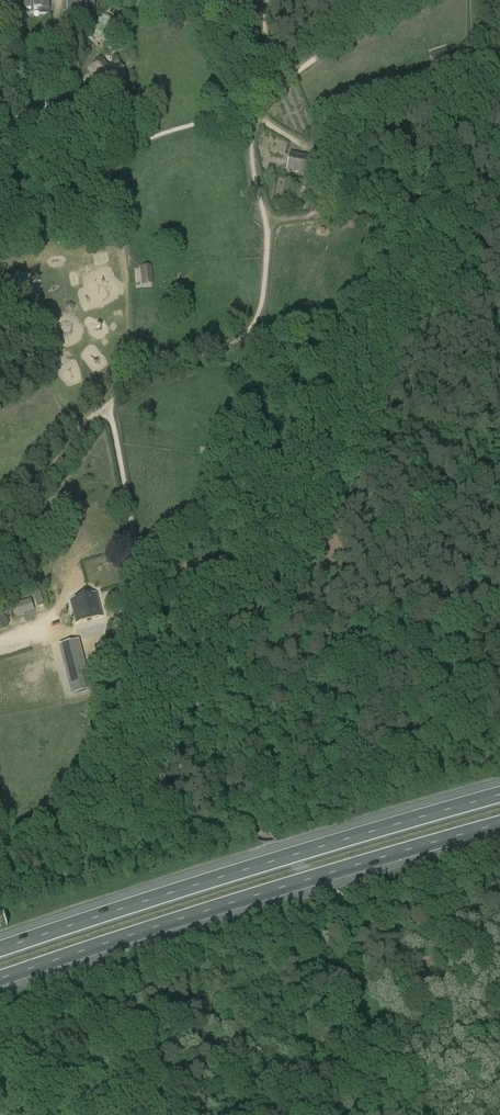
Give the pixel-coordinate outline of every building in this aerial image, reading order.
[(7,13),(11,6),(1,0),(0,0),(0,9),(7,13)] [(39,9),(40,15),(49,15),(49,9),(49,0),(24,0),(24,9),(30,9),(39,9)] [(67,12),(94,12),(94,0),(67,0),(67,12)] [(93,42),(112,24),(104,16),(85,33),(93,42)] [(74,23),(61,22),(60,33),(73,34),(74,23)] [(433,68),(451,62),(447,49),(429,55),(433,68)] [(122,69),(116,62),(110,68),(101,59),(91,68),(108,86),(118,77),(116,75),(122,69)] [(123,128),(132,126),(130,115),(121,117),(123,128)] [(286,171),(309,175),(312,158),(289,154),(286,171)] [(292,187),(306,189),(308,182),(294,179),(292,187)] [(151,266),(140,267),(142,285),(153,284),(151,266)] [(332,316),(331,327),(341,328),(342,318),(332,316)] [(212,446),(211,456),(220,457),(221,448),(212,446)] [(33,594),(37,607),(43,605),(39,592),(33,594)] [(96,593),(70,600),(76,623),(102,617),(96,593)] [(8,603),(11,616),(32,612),(29,599),(8,603)] [(60,645),(73,694),(90,690),(77,641),(60,645)] [(361,1050),(359,1064),(377,1068),(380,1054),(361,1050)]
